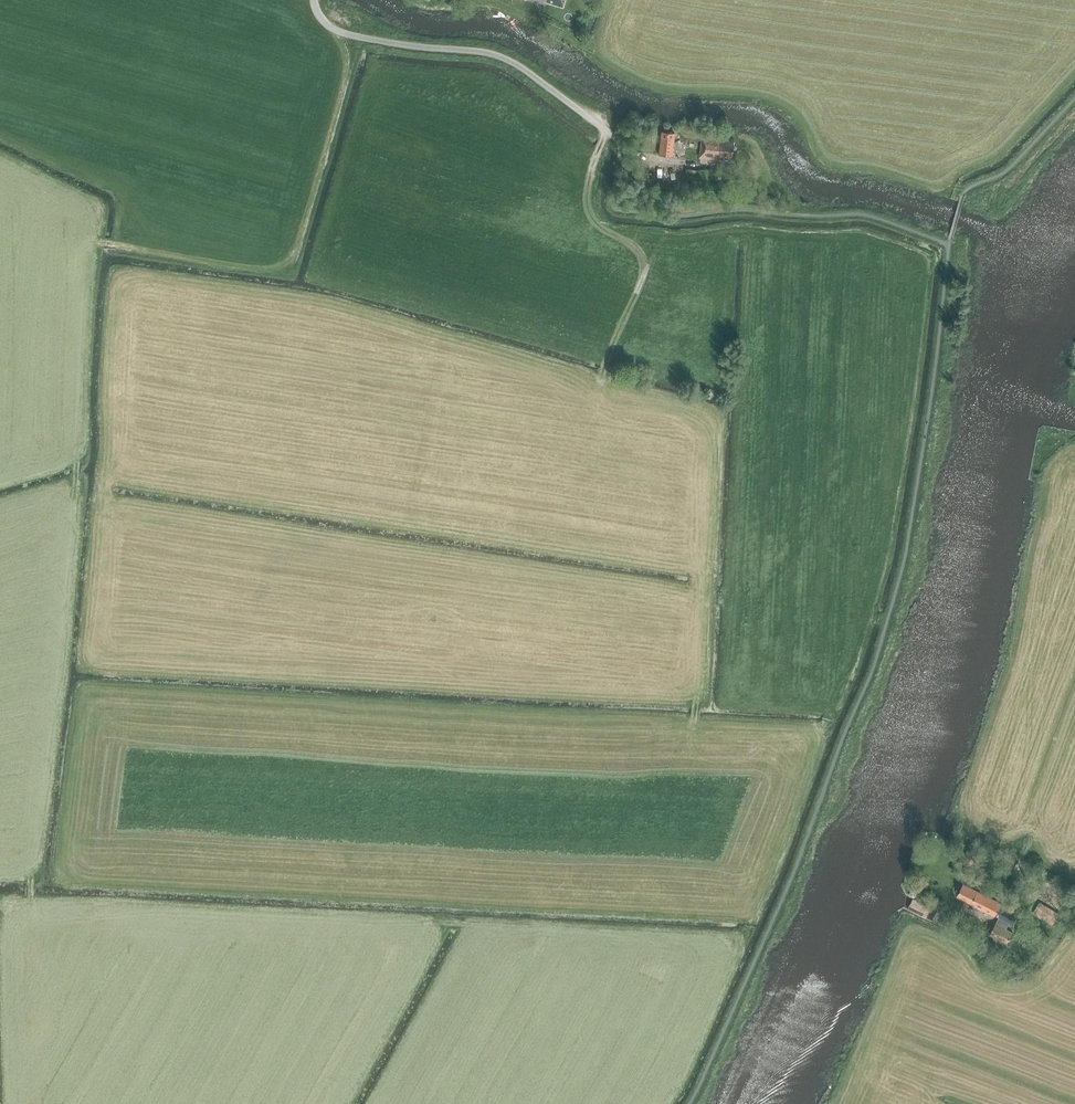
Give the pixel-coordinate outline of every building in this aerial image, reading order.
[(660,132),(658,154),(671,156),(673,134),(660,132)] [(700,145),(699,157),(717,160),(717,156),(731,157),(733,141),(726,140),(727,138),(719,137),(718,139),(701,137),(700,145)] [(706,181),(707,172),(685,169),(684,178),(706,181)] [(966,874),(976,854),(970,851),(960,872),(966,874)] [(1013,932),(1006,929),(1009,923),(1012,925),(1018,913),(963,884),(957,896),(968,902),(998,917),(990,934),(1007,943),(1013,932)] [(1059,914),(1041,903),(1034,915),(1052,926),(1059,914)]
